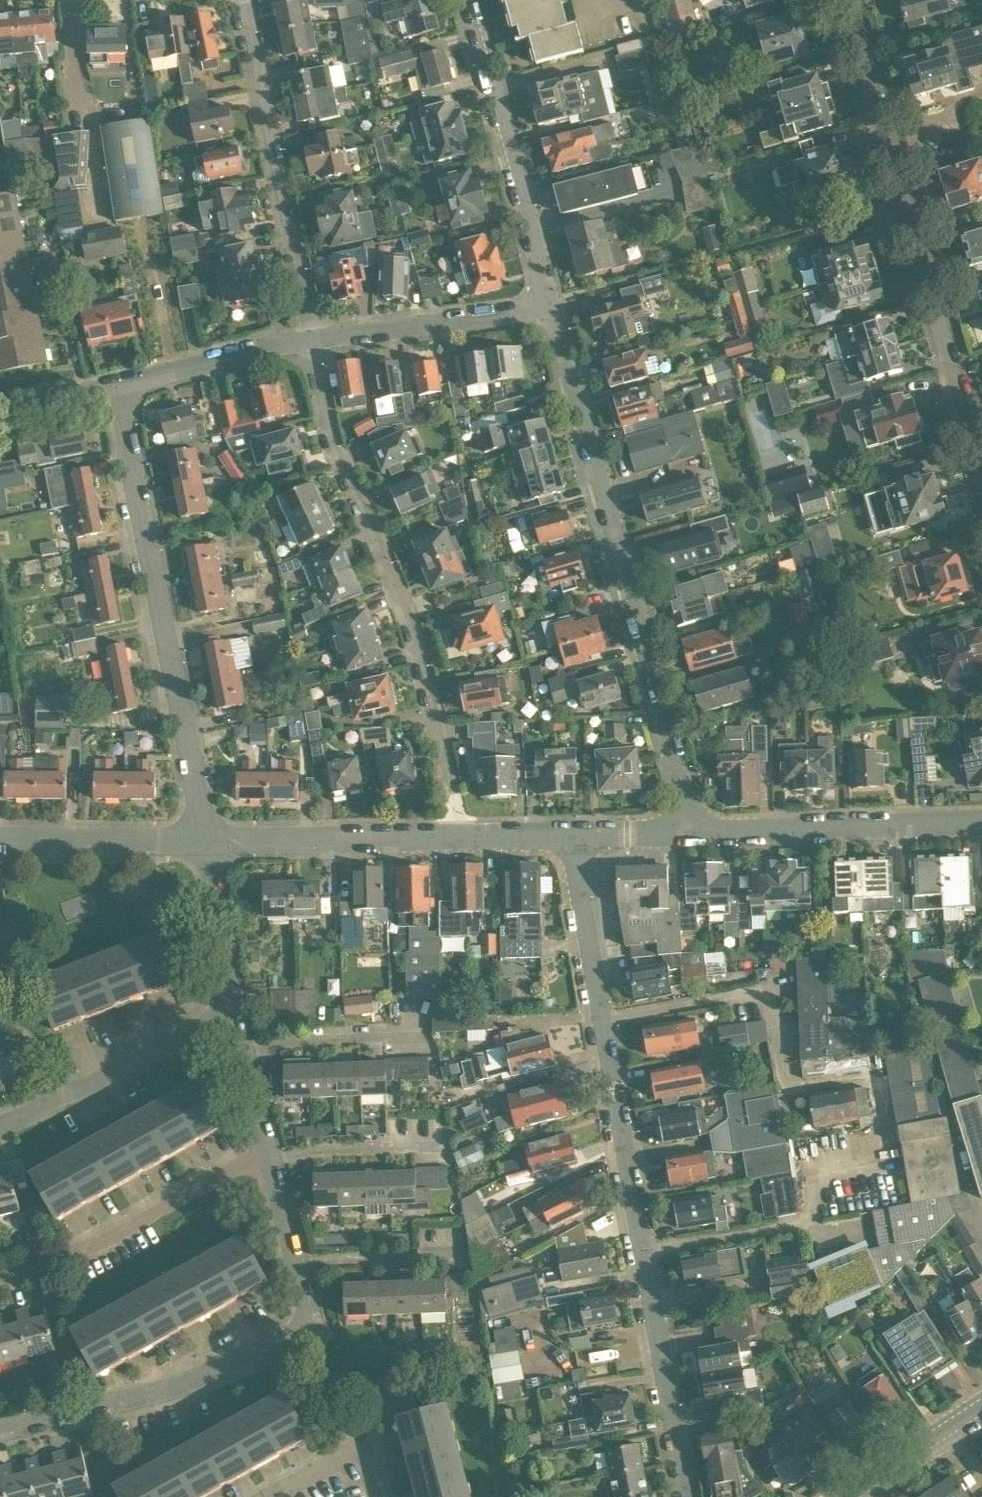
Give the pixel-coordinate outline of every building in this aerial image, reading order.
[(275,4),(281,31),(313,24),(309,0),(296,0),(275,4)] [(350,19),(364,17),(361,0),(314,0),(314,6),(348,5),(350,19)] [(387,24),(401,20),(406,38),(438,29),(430,0),(428,0),(409,5),(408,0),(405,0),(382,6),(387,24)] [(584,52),(576,25),(563,28),(555,0),(505,0),(516,42),(530,39),(537,64),(584,52)] [(692,32),(684,0),(674,0),(667,2),(668,8),(661,10),(669,38),(692,32)] [(746,9),(776,0),(744,0),(746,9)] [(909,29),(926,24),(924,16),(952,9),(950,0),(900,0),(902,7),(898,10),(900,17),(904,17),(906,22),(907,22),(909,29)] [(378,2),(366,4),(371,28),(383,25),(378,2)] [(53,10),(33,12),(38,65),(48,64),(46,44),(56,43),(53,10)] [(193,34),(185,35),(189,63),(199,61),(200,70),(218,67),(217,59),(219,58),(216,43),(213,29),(209,14),(207,14),(202,11),(196,13),(193,17),(191,18),(193,34)] [(33,12),(13,14),(18,67),(38,65),(33,12)] [(18,67),(13,14),(0,15),(0,58),(1,70),(18,68),(18,67)] [(768,57),(756,61),(762,81),(788,73),(784,60),(793,57),(808,53),(808,51),(817,49),(813,35),(804,37),(797,14),(774,21),(751,28),(755,43),(763,41),(768,57)] [(350,19),(341,21),(347,53),(370,48),(369,42),(364,17),(350,19)] [(189,63),(185,35),(182,19),(160,23),(162,32),(147,34),(151,58),(166,55),(166,57),(179,55),(183,79),(191,77),(189,63)] [(283,42),(277,44),(280,56),(286,54),(286,56),(318,49),(313,24),(281,31),(283,42)] [(905,62),(910,81),(915,97),(957,84),(959,93),(974,88),(965,59),(981,54),(981,24),(945,36),(949,49),(905,62)] [(90,48),(90,55),(90,65),(108,65),(108,55),(126,55),(126,49),(125,28),(89,29),(90,48)] [(617,45),(619,55),(667,42),(664,33),(617,45)] [(385,39),(369,42),(370,48),(371,53),(386,49),(385,39)] [(386,49),(371,53),(372,59),(380,57),(385,77),(416,69),(424,99),(446,93),(444,85),(452,82),(444,50),(421,56),(419,46),(415,47),(414,41),(386,49)] [(370,48),(347,53),(349,64),(372,60),(372,59),(371,53),(370,48)] [(645,49),(617,57),(621,73),(640,68),(649,65),(650,65),(645,49)] [(649,65),(640,68),(650,105),(659,102),(649,65)] [(290,75),(295,98),(333,90),(328,67),(290,75)] [(533,104),(534,108),(531,110),(533,120),(537,120),(539,125),(557,120),(577,115),(579,124),(609,116),(598,71),(557,81),(557,80),(534,86),(530,91),(534,103),(533,104)] [(154,73),(143,74),(148,107),(159,106),(154,73)] [(779,98),(783,113),(831,98),(827,84),(820,86),(819,85),(816,75),(783,85),(782,81),(768,85),(769,86),(756,90),(759,101),(771,98),(772,100),(779,98)] [(185,86),(188,105),(207,101),(204,83),(185,86)] [(333,90),(295,98),(300,122),(309,120),(330,116),(327,102),(347,97),(345,87),(333,90)] [(835,112),(831,98),(783,113),(787,127),(759,134),(764,149),(799,139),(797,135),(831,125),(828,115),(835,112)] [(684,99),(665,104),(669,120),(689,115),(684,99)] [(207,101),(188,105),(181,106),(185,127),(192,125),(196,143),(222,137),(222,133),(234,131),(229,107),(210,112),(207,101)] [(415,123),(412,124),(417,140),(426,138),(464,127),(459,109),(454,111),(452,103),(419,111),(420,113),(413,114),(415,123)] [(332,123),(331,119),(330,116),(309,120),(311,129),(332,123)] [(21,120),(0,122),(3,140),(22,139),(21,128),(21,120)] [(101,128),(115,222),(164,214),(162,197),(160,185),(150,120),(101,128)] [(62,121),(43,124),(45,137),(64,134),(62,121)] [(613,122),(543,141),(548,159),(550,158),(591,147),(609,143),(618,141),(613,122)] [(39,127),(21,128),(22,139),(39,138),(39,127)] [(430,153),(423,155),(425,164),(465,154),(463,146),(468,144),(464,127),(426,138),(430,153)] [(22,139),(3,140),(8,169),(50,167),(53,186),(55,202),(59,230),(82,227),(76,184),(85,182),(89,130),(64,134),(45,137),(39,138),(22,139)] [(315,143),(305,145),(308,160),(358,150),(355,136),(344,138),(343,131),(314,137),(315,143)] [(964,131),(964,142),(976,142),(976,131),(964,131)] [(391,135),(383,137),(385,148),(394,146),(391,135)] [(383,137),(374,140),(377,150),(385,148),(383,137)] [(676,144),(678,150),(694,146),(693,139),(676,144)] [(830,191),(832,200),(848,195),(846,186),(849,185),(848,183),(854,182),(850,168),(844,170),(843,167),(841,168),(836,153),(828,156),(826,149),(816,152),(813,142),(800,146),(804,162),(782,168),(787,185),(802,181),(806,198),(830,191)] [(591,147),(550,158),(554,172),(612,156),(609,143),(591,147)] [(394,146),(385,148),(388,158),(397,155),(394,146)] [(196,169),(193,173),(195,181),(199,184),(210,181),(209,179),(243,171),(242,168),(245,166),(243,159),(240,158),(237,147),(217,152),(216,147),(206,150),(208,156),(195,158),(197,168),(196,169)] [(698,147),(660,158),(664,171),(677,167),(683,183),(706,177),(698,147)] [(385,148),(377,150),(379,160),(383,175),(392,172),(388,158),(385,148)] [(358,150),(308,160),(311,175),(317,173),(318,179),(352,172),(350,164),(360,162),(358,150)] [(940,173),(946,194),(945,197),(945,199),(945,201),(945,203),(946,205),(947,207),(949,209),(951,211),(981,202),(981,167),(980,161),(940,173)] [(556,187),(563,214),(638,195),(635,186),(629,162),(565,179),(566,184),(556,187)] [(439,179),(445,204),(482,194),(477,177),(471,178),(469,170),(439,179)] [(683,183),(685,194),(710,192),(706,177),(683,183)] [(177,182),(160,185),(162,197),(179,195),(177,182)] [(46,195),(41,196),(43,204),(55,202),(53,186),(45,188),(46,195)] [(201,205),(203,218),(250,208),(247,193),(241,194),(240,188),(209,195),(211,203),(201,205)] [(317,205),(321,222),(357,214),(352,189),(321,195),(322,204),(317,205)] [(18,213),(14,192),(0,195),(0,217),(18,213)] [(710,192),(685,194),(687,212),(716,210),(710,192)] [(163,198),(166,211),(189,207),(187,193),(163,198)] [(406,193),(397,195),(400,204),(402,216),(411,214),(406,193)] [(482,194),(445,204),(452,229),(483,220),(480,212),(486,211),(482,194)] [(397,195),(390,197),(392,206),(400,204),(397,195)] [(400,204),(392,206),(394,217),(402,216),(400,204)] [(53,207),(47,208),(48,218),(55,217),(53,207)] [(250,208),(203,218),(206,231),(216,229),(218,236),(249,229),(248,224),(254,222),(250,208)] [(357,214),(321,222),(324,239),(330,238),(331,246),(363,239),(361,231),(372,229),(368,211),(357,214)] [(22,235),(18,213),(0,217),(0,239),(22,235)] [(568,231),(574,254),(619,242),(614,221),(602,224),(601,222),(568,231)] [(714,224),(701,228),(706,252),(719,249),(714,224)] [(960,249),(965,251),(970,267),(973,267),(977,270),(981,269),(981,228),(960,234),(961,235),(957,239),(960,249)] [(84,235),(88,259),(124,252),(120,229),(84,235)] [(407,234),(411,249),(430,244),(426,229),(407,234)] [(170,236),(173,251),(197,247),(194,232),(170,236)] [(27,256),(22,235),(0,239),(0,261),(27,256)] [(454,273),(463,271),(500,261),(495,243),(490,244),(488,236),(448,247),(454,273)] [(811,257),(820,286),(877,269),(872,253),(869,254),(865,241),(811,257)] [(619,242),(574,254),(581,277),(613,268),(613,265),(624,262),(619,242)] [(253,244),(221,251),(226,278),(263,269),(260,251),(255,252),(253,244)] [(374,246),(329,256),(331,266),(330,266),(337,300),(362,295),(359,282),(365,281),(362,267),(369,265),(368,259),(373,258),(374,246)] [(197,247),(173,251),(175,266),(200,262),(197,247)] [(380,296),(383,296),(386,300),(392,300),(396,296),(407,297),(408,264),(414,264),(415,256),(381,255),(380,296)] [(31,277),(27,256),(0,261),(0,283),(31,277)] [(725,257),(715,259),(719,273),(729,270),(725,257)] [(500,261),(463,271),(467,286),(461,288),(464,297),(501,288),(499,279),(504,278),(500,261)] [(130,264),(119,267),(121,279),(133,276),(130,264)] [(417,272),(419,283),(438,278),(435,267),(417,272)] [(226,278),(218,279),(224,304),(232,302),(232,303),(264,296),(262,288),(267,287),(263,269),(226,278)] [(877,269),(820,286),(824,303),(812,306),(817,325),(839,319),(837,312),(882,299),(878,286),(881,285),(877,269)] [(438,278),(419,283),(424,300),(442,295),(440,284),(449,282),(447,275),(438,278)] [(121,279),(125,297),(137,295),(133,276),(121,279)] [(35,299),(31,277),(0,283),(0,305),(35,299)] [(728,297),(735,322),(746,319),(743,309),(739,294),(735,279),(725,282),(728,297)] [(715,281),(701,285),(704,296),(718,292),(715,281)] [(204,283),(178,287),(181,307),(198,304),(196,295),(206,294),(204,283)] [(639,337),(638,334),(654,330),(649,312),(643,313),(640,301),(645,300),(641,285),(620,291),(624,303),(614,305),(600,308),(590,311),(595,329),(606,326),(611,344),(639,337)] [(81,286),(69,288),(79,345),(89,342),(90,346),(113,341),(105,307),(85,312),(81,286)] [(743,309),(759,304),(754,289),(739,294),(743,309)] [(39,320),(35,299),(0,305),(0,328),(39,320)] [(128,302),(105,307),(113,341),(136,336),(128,302)] [(759,304),(743,309),(746,319),(748,325),(763,321),(759,304)] [(746,319),(735,322),(739,334),(739,335),(750,332),(748,325),(746,319)] [(43,341),(39,320),(0,328),(0,350),(43,341)] [(837,335),(844,360),(896,345),(891,328),(885,330),(883,321),(860,328),(850,330),(849,331),(837,335)] [(809,333),(811,343),(829,338),(826,328),(809,333)] [(752,339),(725,346),(728,358),(755,351),(752,339)] [(0,350),(0,372),(47,363),(43,341),(0,350)] [(896,345),(844,360),(851,385),(846,398),(869,392),(867,382),(904,371),(901,361),(901,357),(900,352),(898,348),(896,345)] [(519,348),(486,352),(487,354),(491,384),(494,404),(497,415),(505,413),(526,407),(523,396),(506,400),(504,380),(523,378),(521,363),(519,363),(517,349),(519,349),(519,348)] [(650,376),(646,364),(650,363),(646,349),(631,353),(632,354),(604,362),(607,374),(606,377),(608,382),(610,384),(611,387),(650,376)] [(462,388),(491,384),(487,354),(456,358),(456,360),(458,359),(462,388)] [(728,360),(704,367),(710,386),(733,379),(728,360)] [(342,365),(336,366),(344,409),(365,405),(358,362),(353,363),(350,361),(344,362),(342,365)] [(420,364),(414,366),(420,398),(428,396),(430,404),(444,401),(436,362),(431,363),(428,361),(422,362),(420,364)] [(397,415),(399,424),(416,421),(412,392),(403,393),(397,362),(376,366),(381,399),(394,397),(397,415)] [(205,380),(206,398),(216,397),(215,379),(205,380)] [(773,418),(792,413),(782,380),(764,385),(773,418)] [(734,381),(692,392),(696,409),(738,398),(734,381)] [(614,396),(608,398),(612,413),(654,401),(665,398),(660,382),(614,395),(614,396)] [(218,404),(225,437),(259,430),(257,422),(291,414),(288,403),(283,404),(279,384),(250,391),(256,416),(238,420),(233,400),(218,404)] [(451,395),(455,418),(466,417),(462,393),(451,395)] [(846,398),(845,397),(815,405),(820,425),(857,415),(861,430),(867,429),(872,447),(903,439),(905,447),(922,442),(919,434),(921,433),(921,432),(924,427),(921,418),(916,416),(912,401),(904,404),(902,397),(881,403),(883,407),(866,411),(865,408),(849,412),(846,398)] [(654,401),(612,413),(616,428),(623,426),(658,416),(654,401)] [(161,414),(166,436),(168,445),(183,441),(183,442),(199,438),(206,437),(201,416),(193,418),(190,407),(161,414)] [(662,428),(626,438),(636,473),(673,462),(677,461),(678,456),(686,454),(690,457),(703,453),(691,411),(660,420),(662,428)] [(497,415),(470,423),(471,434),(474,433),(478,448),(482,446),(484,452),(504,447),(507,456),(550,444),(543,420),(529,424),(527,420),(509,425),(505,413),(497,415)] [(378,419),(380,429),(394,427),(394,425),(399,425),(399,424),(397,415),(378,419)] [(372,418),(362,423),(368,434),(373,432),(378,430),(372,418)] [(378,430),(373,432),(378,444),(373,446),(377,457),(375,459),(379,467),(382,468),(383,471),(421,454),(414,438),(409,440),(402,424),(394,427),(380,429),(378,430)] [(87,453),(83,431),(56,437),(54,426),(16,433),(22,465),(54,459),(87,453)] [(269,428),(226,441),(235,453),(254,448),(259,466),(267,464),(267,465),(302,455),(301,453),(304,449),(303,442),(298,441),(295,430),(272,436),(269,428)] [(507,456),(503,457),(510,480),(516,479),(556,467),(553,458),(556,455),(554,447),(550,446),(550,444),(507,456)] [(169,453),(175,486),(202,480),(202,478),(196,448),(169,453)] [(219,458),(235,481),(246,473),(231,450),(219,458)] [(468,467),(461,468),(463,475),(473,472),(472,465),(468,467)] [(417,477),(391,489),(396,501),(394,504),(397,510),(400,512),(402,514),(431,501),(427,491),(434,488),(425,466),(414,471),(417,477)] [(559,477),(556,467),(516,479),(522,503),(539,498),(554,494),(563,491),(562,489),(565,486),(563,478),(559,477)] [(53,509),(68,506),(97,502),(90,468),(62,474),(66,496),(51,499),(53,509)] [(783,496),(776,472),(763,476),(770,500),(783,496)] [(885,513),(890,531),(927,521),(933,523),(937,522),(941,516),(945,515),(945,513),(950,512),(946,497),(940,499),(933,476),(931,477),(930,473),(915,477),(888,485),(890,490),(872,495),(877,510),(885,507),(889,508),(889,510),(887,512),(885,513)] [(1,475),(0,476),(0,489),(5,488),(14,487),(12,474),(1,475)] [(202,480),(175,486),(181,518),(209,512),(205,495),(219,493),(215,476),(202,478),(202,480)] [(697,479),(641,494),(649,522),(705,506),(697,479)] [(477,481),(466,483),(468,491),(479,489),(477,481)] [(279,499),(289,522),(323,507),(318,497),(320,495),(317,487),(314,487),(312,484),(279,499)] [(822,487),(798,494),(805,517),(829,510),(822,487)] [(479,489),(468,491),(470,502),(481,500),(479,489)] [(554,494),(539,498),(541,506),(557,501),(554,494)] [(464,495),(439,506),(449,528),(468,520),(464,495)] [(795,495),(783,498),(786,510),(798,506),(795,495)] [(481,500),(470,502),(474,521),(492,518),(489,507),(483,508),(481,500)] [(97,502),(68,506),(75,538),(103,533),(97,502)] [(323,507),(289,522),(300,546),(334,531),(332,528),(334,525),(330,518),(328,518),(323,507)] [(533,514),(525,516),(534,546),(573,535),(572,532),(575,529),(573,522),(569,521),(566,511),(547,516),(546,513),(534,517),(533,514)] [(270,520),(271,531),(284,525),(279,515),(270,520)] [(517,527),(515,520),(514,515),(502,518),(506,530),(517,527)] [(724,516),(691,525),(694,537),(660,546),(667,572),(722,557),(715,532),(727,529),(724,516)] [(284,525),(271,531),(273,539),(287,533),(284,525)] [(424,566),(456,553),(448,530),(414,543),(419,554),(417,556),(420,563),(422,563),(424,566)] [(55,542),(39,545),(41,556),(57,553),(55,542)] [(807,543),(789,549),(796,571),(814,566),(807,543)] [(188,549),(194,581),(221,575),(215,544),(188,549)] [(310,588),(315,586),(351,570),(346,560),(348,556),(346,551),(342,550),(341,547),(312,560),(312,561),(305,564),(300,555),(278,564),(282,575),(302,567),(310,588)] [(899,550),(874,557),(878,573),(898,567),(903,565),(899,550)] [(577,551),(535,564),(542,590),(560,585),(563,594),(578,590),(575,581),(582,579),(583,581),(586,580),(584,572),(586,572),(583,559),(580,560),(577,551)] [(432,589),(465,576),(456,553),(424,566),(424,569),(423,571),(426,578),(428,578),(432,589)] [(903,565),(898,567),(908,602),(930,596),(931,598),(934,597),(935,600),(966,591),(956,555),(942,559),(941,555),(907,564),(903,565)] [(81,562),(87,594),(114,588),(107,556),(81,562)] [(529,557),(513,562),(516,573),(532,568),(529,557)] [(39,559),(25,562),(28,576),(42,573),(39,559)] [(818,567),(797,573),(805,600),(826,593),(818,567)] [(231,573),(233,588),(257,583),(254,569),(231,573)] [(667,590),(673,609),(719,594),(730,590),(724,569),(702,576),(703,580),(667,590)] [(351,570),(315,586),(319,594),(313,597),(318,610),(303,616),(308,626),(332,616),(328,606),(331,605),(331,606),(360,593),(359,591),(360,588),(358,582),(355,581),(351,570)] [(43,574),(34,575),(35,583),(44,582),(43,574)] [(221,575),(194,581),(200,613),(227,608),(221,575)] [(22,586),(33,584),(32,576),(21,578),(22,586)] [(479,586),(483,599),(506,591),(502,579),(479,586)] [(87,594),(94,626),(120,621),(114,588),(87,594)] [(478,611),(452,618),(457,635),(452,640),(453,645),(460,646),(461,650),(503,638),(496,615),(512,610),(507,593),(475,602),(478,611)] [(805,600),(791,603),(798,627),(809,624),(806,611),(830,605),(826,593),(805,600)] [(719,594),(673,609),(678,627),(712,617),(713,615),(724,612),(719,594)] [(76,596),(62,599),(65,610),(78,608),(76,596)] [(327,636),(332,648),(374,634),(373,632),(376,629),(374,623),(370,622),(366,611),(331,623),(335,634),(327,636)] [(255,621),(257,633),(288,628),(285,615),(255,621)] [(571,616),(542,624),(549,649),(554,647),(601,635),(597,619),(579,623),(577,619),(572,620),(571,616)] [(73,630),(75,641),(96,637),(94,626),(73,630)] [(305,626),(290,633),(293,642),(308,635),(305,626)] [(682,641),(686,657),(741,642),(737,627),(726,630),(725,629),(682,641)] [(874,628),(851,635),(854,647),(878,640),(874,628)] [(922,644),(926,659),(939,655),(946,681),(948,681),(951,690),(955,693),(967,689),(970,685),(967,675),(972,674),(975,676),(981,674),(981,644),(979,633),(959,639),(957,634),(922,644)] [(374,634),(332,648),(336,660),(343,658),(347,670),(382,658),(378,647),(381,644),(379,637),(375,637),(374,634)] [(601,635),(554,647),(557,657),(564,655),(567,666),(589,660),(588,656),(606,651),(601,635)] [(62,660),(98,653),(97,650),(98,649),(96,637),(75,641),(59,644),(62,660)] [(851,647),(857,668),(893,657),(887,637),(878,640),(854,647),(851,647)] [(206,645),(213,677),(241,672),(235,639),(206,645)] [(741,642),(686,657),(691,673),(734,660),(734,659),(750,654),(746,640),(741,642)] [(98,653),(104,682),(131,676),(125,644),(98,649),(97,650),(98,653)] [(539,665),(529,667),(532,683),(543,681),(539,665)] [(694,683),(702,713),(758,697),(749,667),(694,683)] [(461,685),(457,688),(459,696),(463,698),(465,711),(511,704),(507,676),(496,678),(495,670),(475,673),(476,681),(461,683),(461,685)] [(241,672),(213,677),(219,709),(247,704),(241,672)] [(549,680),(555,702),(582,694),(586,709),(620,699),(619,695),(621,694),(616,678),(614,678),(613,674),(580,683),(577,672),(549,680)] [(315,673),(299,676),(302,688),(317,685),(315,673)] [(131,676),(104,682),(110,714),(138,709),(131,676)] [(350,694),(328,698),(330,708),(333,707),(395,693),(393,684),(389,682),(388,677),(348,685),(350,694)] [(0,694),(0,715),(13,714),(12,693),(0,694)] [(395,693),(333,707),(335,717),(354,713),(356,720),(396,712),(395,706),(398,703),(395,693)] [(806,698),(807,708),(829,705),(827,695),(806,698)] [(35,728),(66,728),(66,696),(35,696),(35,728)] [(313,700),(304,701),(306,714),(315,711),(313,700)] [(769,706),(771,730),(787,729),(785,701),(769,706)] [(933,712),(907,713),(908,727),(922,726),(934,726),(933,712)] [(509,713),(491,713),(492,723),(496,723),(497,722),(509,722),(509,713)] [(895,734),(908,733),(908,727),(907,713),(894,714),(895,734)] [(303,714),(288,716),(291,740),(306,738),(303,714)] [(623,715),(614,716),(615,739),(624,738),(623,715)] [(615,739),(614,716),(605,717),(606,739),(615,739)] [(555,731),(554,717),(544,718),(544,732),(555,731)] [(564,717),(554,717),(555,731),(565,731),(564,717)] [(740,728),(750,727),(749,719),(739,719),(740,728)] [(514,720),(515,733),(523,732),(523,720),(514,720)] [(249,745),(265,745),(264,724),(249,724),(249,745)] [(853,725),(842,727),(843,737),(855,736),(853,725)] [(634,726),(634,735),(644,735),(644,726),(634,726)] [(908,727),(908,733),(913,780),(927,778),(922,726),(908,727)] [(379,757),(378,757),(384,790),(385,790),(385,791),(389,793),(395,792),(397,789),(397,788),(417,784),(410,751),(392,755),(389,740),(391,739),(389,727),(361,728),(364,744),(376,742),(379,757)] [(753,756),(753,727),(726,728),(727,741),(725,741),(725,756),(721,756),(722,778),(726,778),(727,805),(743,804),(743,757),(753,756)] [(764,727),(753,727),(753,756),(743,757),(743,804),(759,804),(758,772),(763,772),(762,756),(765,756),(764,727)] [(69,728),(68,736),(80,736),(80,728),(69,728)] [(958,734),(963,757),(981,753),(981,729),(958,734)] [(36,730),(36,742),(52,742),(52,730),(36,730)] [(136,732),(125,732),(125,743),(136,743),(136,732)] [(321,732),(309,733),(312,757),(325,755),(321,732)] [(819,753),(808,753),(809,790),(827,790),(828,782),(835,782),(833,736),(818,737),(819,753)] [(807,745),(781,746),(782,785),(794,784),(794,790),(809,790),(808,753),(807,745)] [(636,749),(617,751),(620,791),(623,790),(623,794),(637,793),(637,789),(640,789),(636,749)] [(576,750),(556,751),(558,794),(561,794),(564,796),(569,796),(572,793),(575,793),(575,775),(577,774),(576,750)] [(480,773),(479,773),(480,784),(481,784),(482,798),(488,797),(490,799),(500,799),(498,759),(498,751),(479,751),(480,773)] [(558,794),(556,751),(536,752),(537,775),(540,775),(541,795),(544,795),(547,797),(552,796),(555,794),(558,794)] [(620,791),(617,751),(596,753),(600,792),(604,792),(604,796),(617,794),(617,791),(620,791)] [(882,752),(853,753),(855,788),(884,787),(883,766),(890,766),(889,755),(883,755),(882,752)] [(963,757),(970,788),(978,787),(978,788),(981,787),(981,753),(963,757)] [(345,792),(363,789),(357,757),(325,763),(331,794),(333,794),(334,798),(346,796),(345,792)] [(514,758),(498,759),(500,799),(508,798),(511,796),(517,796),(516,783),(518,782),(517,771),(515,771),(514,758)] [(36,773),(36,799),(66,799),(66,774),(60,774),(60,760),(36,760),(36,773)] [(94,760),(94,799),(125,799),(125,773),(111,773),(111,760),(94,760)] [(125,773),(125,799),(155,799),(155,774),(149,774),(149,760),(138,760),(138,773),(125,773)] [(237,800),(268,800),(268,774),(255,774),(255,760),(244,761),(244,774),(237,774),(237,800)] [(5,799),(36,799),(36,773),(24,773),(24,761),(12,761),(12,773),(5,773),(5,799)] [(268,774),(268,800),(298,800),(298,775),(292,775),(292,761),(281,761),(281,774),(268,774)] [(981,802),(981,794),(970,795),(970,803),(981,802)] [(973,855),(943,856),(944,908),(976,906),(973,855)] [(913,891),(905,892),(905,910),(944,908),(943,856),(912,857),(913,891)] [(751,896),(740,896),(740,933),(755,933),(754,922),(766,922),(766,913),(765,890),(781,889),(779,863),(777,863),(777,858),(765,859),(765,863),(762,863),(762,871),(754,872),(755,892),(751,892),(751,896)] [(892,858),(862,859),(866,912),(905,910),(905,892),(904,884),(894,884),(892,858)] [(862,859),(832,860),(834,914),(866,912),(862,859)] [(797,862),(779,863),(781,889),(765,890),(766,913),(812,910),(809,869),(797,870),(797,862)] [(505,915),(520,915),(522,865),(504,866),(505,915)] [(520,915),(521,926),(522,955),(541,954),(540,925),(541,914),(539,865),(522,865),(520,915)] [(686,897),(679,897),(680,931),(698,931),(697,916),(710,916),(707,865),(692,866),(692,876),(686,876),(686,897)] [(722,865),(707,865),(710,916),(724,915),(725,937),(740,937),(740,933),(740,896),(729,897),(728,874),(723,875),(722,865)] [(483,866),(467,867),(468,936),(477,936),(480,932),(480,927),(483,927),(482,913),(485,913),(483,866)] [(618,869),(616,869),(618,898),(619,904),(626,946),(631,946),(632,957),(678,955),(681,955),(681,953),(680,931),(679,897),(679,894),(669,895),(668,867),(650,868),(648,868),(648,866),(620,867),(620,869),(618,869)] [(415,940),(414,994),(439,994),(439,931),(427,932),(427,928),(429,927),(429,914),(431,914),(429,867),(413,868),(415,940)] [(468,936),(467,867),(451,867),(452,901),(441,902),(442,937),(468,936)] [(353,869),(354,901),(340,901),(342,937),(364,936),(364,922),(388,920),(388,910),(384,910),(383,868),(353,869)] [(413,868),(397,868),(398,915),(400,915),(401,928),(409,928),(410,952),(407,952),(407,994),(414,994),(415,940),(413,868)] [(319,884),(294,885),(294,916),(320,916),(319,884)] [(294,885),(265,886),(266,917),(294,916),(294,885)] [(90,893),(59,899),(63,915),(93,909),(90,893)] [(497,954),(497,952),(497,939),(496,934),(480,934),(481,954),(497,954)] [(35,983),(54,1030),(177,982),(158,935),(35,983)] [(825,949),(811,949),(811,959),(825,958),(825,949)] [(981,1197),(981,1196),(981,1094),(980,1087),(947,972),(944,949),(907,951),(910,983),(918,981),(954,1104),(981,1197)] [(781,950),(768,951),(770,968),(783,966),(781,950)] [(668,963),(630,970),(633,986),(684,977),(684,982),(710,979),(708,965),(696,966),(695,953),(681,953),(681,955),(678,955),(678,962),(668,963)] [(831,1058),(828,1017),(825,958),(811,959),(797,960),(802,1061),(831,1058)] [(684,977),(633,986),(636,1001),(674,995),(672,986),(684,984),(686,990),(711,987),(710,979),(684,982),(684,977)] [(511,984),(500,985),(501,1004),(512,1004),(511,984)] [(270,991),(271,1007),(296,1006),(295,991),(295,990),(270,991)] [(343,997),(346,1017),(374,1013),(371,993),(343,997)] [(555,999),(545,1000),(545,1012),(556,1011),(555,999)] [(439,1016),(433,1016),(434,1031),(454,1030),(454,1007),(446,1001),(439,1008),(439,1016)] [(296,1006),(271,1007),(271,1023),(296,1022),(296,1021),(296,1006)] [(339,1009),(328,1009),(328,1020),(339,1020),(339,1009)] [(497,1029),(496,1015),(464,1016),(465,1030),(497,1029)] [(868,1015),(828,1017),(831,1058),(870,1054),(868,1015)] [(645,1028),(647,1041),(643,1044),(645,1051),(649,1052),(649,1055),(693,1047),(691,1035),(692,1035),(689,1022),(680,1024),(680,1022),(645,1028)] [(0,1023),(0,1079),(22,1074),(22,1070),(14,1029),(13,1029),(16,1042),(6,1044),(3,1031),(1,1023),(0,1023)] [(746,1024),(718,1029),(722,1048),(750,1043),(746,1024)] [(475,1059),(474,1059),(476,1069),(550,1050),(546,1035),(531,1039),(529,1031),(521,1034),(519,1028),(513,1029),(512,1027),(507,1029),(507,1031),(501,1032),(505,1047),(487,1051),(474,1054),(475,1059)] [(924,1045),(885,1052),(885,1053),(888,1067),(898,1125),(939,1120),(924,1045)] [(476,1069),(474,1059),(461,1062),(464,1074),(461,1077),(464,1089),(479,1085),(478,1080),(490,1077),(502,1074),(503,1078),(512,1076),(512,1077),(554,1066),(550,1050),(476,1069)] [(804,1079),(832,1075),(888,1067),(885,1053),(870,1054),(831,1058),(802,1061),(801,1061),(804,1079)] [(428,1057),(418,1058),(418,1080),(429,1079),(428,1057)] [(398,1080),(397,1058),(385,1059),(385,1062),(386,1081),(398,1080)] [(408,1080),(407,1058),(397,1058),(398,1080),(408,1080)] [(418,1080),(418,1058),(407,1058),(408,1080),(418,1080)] [(385,1062),(361,1063),(363,1096),(387,1095),(386,1081),(385,1062)] [(361,1063),(336,1064),(338,1097),(363,1096),(361,1063)] [(458,1063),(442,1068),(444,1076),(460,1072),(458,1063)] [(336,1064),(311,1065),(312,1098),(338,1097),(336,1064)] [(698,1077),(698,1076),(696,1064),(688,1066),(688,1065),(652,1071),(655,1084),(651,1087),(652,1094),(657,1096),(657,1099),(691,1093),(692,1092),(700,1090),(698,1077)] [(312,1098),(311,1065),(285,1066),(286,1099),(312,1098)] [(31,1175),(56,1219),(227,1124),(202,1079),(31,1175)] [(559,1083),(508,1096),(512,1114),(528,1110),(527,1109),(563,1100),(559,1083)] [(710,1133),(707,1134),(713,1151),(733,1158),(744,1156),(749,1180),(761,1178),(791,1172),(776,1086),(733,1093),(737,1115),(727,1121),(710,1133)] [(810,1096),(816,1127),(859,1119),(859,1117),(870,1115),(866,1087),(854,1089),(854,1088),(810,1096)] [(512,1114),(494,1119),(498,1133),(516,1128),(516,1130),(567,1116),(563,1100),(527,1109),(528,1110),(512,1114)] [(662,1127),(659,1131),(660,1137),(664,1139),(665,1142),(700,1136),(707,1134),(710,1133),(727,1121),(726,1109),(718,1109),(712,1116),(706,1118),(704,1108),(696,1109),(695,1109),(660,1115),(662,1127)] [(460,1122),(465,1133),(488,1122),(482,1111),(460,1122)] [(939,1120),(898,1125),(904,1157),(927,1153),(951,1149),(950,1140),(952,1139),(948,1119),(943,1120),(942,1119),(939,1120)] [(378,1125),(364,1126),(364,1135),(379,1135),(378,1125)] [(364,1126),(347,1126),(347,1136),(364,1135),(364,1126)] [(328,1127),(313,1128),(313,1137),(328,1136),(328,1127)] [(283,1137),(291,1137),(291,1128),(282,1129),(283,1137)] [(313,1128),(296,1128),(297,1138),(313,1137),(313,1128)] [(523,1158),(505,1163),(508,1175),(519,1173),(517,1164),(574,1149),(570,1133),(524,1145),(526,1155),(523,1156),(523,1158)] [(477,1144),(455,1153),(461,1168),(483,1159),(477,1144)] [(578,1164),(574,1149),(517,1164),(519,1173),(530,1170),(532,1176),(578,1164)] [(927,1153),(904,1157),(911,1202),(947,1195),(960,1193),(951,1149),(927,1153)] [(666,1174),(668,1181),(672,1183),(672,1185),(707,1179),(708,1178),(716,1177),(714,1163),(715,1163),(713,1151),(703,1153),(703,1151),(668,1158),(670,1171),(666,1174)] [(21,1209),(15,1184),(28,1180),(23,1160),(9,1164),(9,1163),(0,1165),(0,1215),(21,1209)] [(436,1167),(425,1168),(426,1190),(430,1190),(436,1189),(436,1167)] [(447,1167),(436,1167),(436,1189),(448,1189),(447,1167)] [(415,1168),(415,1172),(416,1190),(426,1190),(425,1168),(415,1168)] [(316,1208),(341,1207),(340,1174),(330,1174),(330,1170),(316,1171),(316,1175),(315,1175),(316,1208)] [(366,1206),(391,1205),(390,1172),(365,1173),(366,1206)] [(430,1190),(426,1190),(416,1190),(415,1172),(390,1172),(391,1205),(403,1205),(403,1211),(430,1210),(430,1190)] [(791,1172),(761,1178),(764,1193),(772,1192),(777,1219),(799,1216),(791,1172)] [(341,1207),(366,1206),(365,1173),(340,1174),(341,1207)] [(525,1208),(531,1222),(587,1193),(581,1180),(525,1208)] [(964,1192),(949,1197),(955,1214),(970,1209),(964,1192)] [(587,1193),(531,1222),(538,1235),(594,1207),(587,1193)] [(674,1216),(676,1227),(680,1226),(680,1229),(715,1223),(728,1221),(725,1206),(721,1207),(719,1195),(711,1197),(710,1195),(675,1202),(678,1215),(674,1216)] [(869,1250),(868,1250),(884,1289),(885,1289),(897,1275),(905,1267),(955,1216),(947,1195),(912,1204),(873,1211),(879,1248),(869,1250)] [(487,1214),(466,1226),(471,1252),(498,1238),(505,1235),(494,1211),(487,1214)] [(716,1230),(729,1228),(728,1221),(715,1223),(716,1230)] [(581,1223),(556,1238),(564,1282),(608,1274),(603,1242),(585,1245),(581,1223)] [(40,1231),(26,1235),(30,1249),(44,1245),(40,1231)] [(408,1234),(394,1235),(394,1244),(408,1244),(408,1234)] [(394,1244),(394,1235),(377,1235),(377,1245),(394,1244)] [(71,1331),(96,1376),(268,1281),(243,1236),(71,1331)] [(358,1236),(343,1237),(343,1246),(358,1245),(358,1236)] [(343,1246),(343,1237),(326,1237),(327,1247),(343,1246)] [(498,1238),(471,1252),(476,1283),(488,1276),(488,1274),(509,1263),(498,1238)] [(963,1250),(977,1274),(981,1270),(981,1256),(974,1243),(963,1250)] [(686,1286),(705,1283),(706,1288),(719,1285),(718,1280),(745,1276),(740,1248),(681,1258),(686,1286)] [(868,1250),(816,1271),(831,1310),(884,1289),(868,1250)] [(491,1287),(482,1290),(488,1314),(542,1300),(536,1275),(533,1276),(527,1254),(509,1263),(488,1274),(488,1276),(491,1287)] [(773,1298),(813,1292),(806,1255),(767,1261),(773,1298)] [(937,1272),(958,1307),(944,1316),(952,1328),(963,1347),(981,1336),(981,1325),(955,1280),(953,1277),(947,1266),(937,1272)] [(905,1267),(897,1275),(920,1314),(901,1326),(934,1377),(958,1362),(925,1311),(930,1308),(905,1267)] [(953,1277),(955,1280),(981,1325),(981,1284),(979,1279),(976,1281),(968,1268),(953,1277)] [(457,1298),(456,1276),(445,1277),(445,1281),(446,1298),(457,1298)] [(468,1298),(467,1276),(456,1276),(457,1298),(468,1298)] [(420,1281),(395,1282),(396,1315),(421,1314),(420,1281)] [(445,1281),(420,1281),(421,1314),(446,1313),(446,1298),(445,1281)] [(395,1282),(370,1283),(371,1316),(396,1315),(395,1282)] [(371,1316),(370,1283),(345,1284),(346,1316),(371,1316)] [(583,1291),(547,1298),(548,1307),(567,1304),(572,1331),(585,1329),(585,1327),(617,1321),(616,1316),(618,1314),(617,1309),(614,1308),(612,1294),(584,1299),(583,1291)] [(16,1311),(19,1323),(28,1357),(56,1350),(44,1304),(43,1304),(46,1316),(31,1320),(28,1308),(16,1311)] [(854,1316),(866,1335),(875,1329),(862,1307),(854,1316)] [(716,1347),(697,1350),(702,1376),(743,1368),(740,1352),(750,1350),(748,1337),(756,1335),(751,1308),(719,1314),(723,1340),(715,1341),(716,1347)] [(689,1315),(691,1328),(708,1325),(706,1313),(689,1315)] [(1,1364),(28,1357),(19,1323),(4,1327),(1,1315),(0,1315),(0,1361),(1,1364)] [(934,1377),(901,1326),(878,1341),(910,1392),(934,1377)] [(576,1348),(594,1345),(591,1329),(573,1332),(576,1348)] [(438,1343),(422,1344),(423,1353),(438,1353),(438,1343)] [(423,1353),(422,1344),(407,1344),(407,1354),(423,1353)] [(388,1345),(372,1346),(372,1355),(388,1354),(388,1345)] [(372,1355),(372,1346),(356,1346),(357,1355),(372,1355)] [(841,1346),(832,1352),(839,1363),(848,1357),(841,1346)] [(490,1354),(495,1385),(525,1380),(520,1349),(490,1354)] [(743,1368),(702,1376),(706,1399),(733,1395),(735,1409),(763,1404),(760,1388),(747,1390),(743,1368)] [(870,1403),(881,1418),(890,1412),(894,1414),(900,1410),(900,1405),(902,1404),(888,1382),(879,1368),(858,1382),(863,1389),(862,1390),(870,1403)] [(808,1396),(814,1405),(832,1393),(826,1384),(808,1396)] [(580,1395),(584,1418),(632,1410),(629,1393),(608,1397),(607,1391),(580,1395)] [(119,1496),(201,1496),(310,1436),(285,1392),(113,1487),(119,1496)] [(833,1413),(826,1417),(839,1437),(844,1434),(851,1446),(865,1437),(861,1431),(866,1428),(853,1409),(849,1402),(841,1407),(838,1403),(830,1408),(833,1413)] [(418,1496),(471,1496),(447,1404),(397,1417),(418,1496)] [(806,1426),(786,1438),(807,1473),(810,1472),(812,1472),(815,1472),(817,1472),(820,1470),(822,1469),(823,1467),(824,1465),(825,1464),(825,1462),(828,1461),(815,1439),(825,1432),(810,1407),(799,1414),(806,1426)] [(571,1437),(553,1440),(554,1451),(590,1445),(588,1435),(635,1427),(632,1410),(584,1418),(568,1420),(571,1437)] [(763,1493),(748,1469),(746,1458),(742,1454),(742,1450),(732,1438),(731,1432),(730,1431),(701,1436),(701,1437),(697,1437),(699,1449),(703,1449),(706,1461),(706,1462),(712,1496),(711,1496),(756,1496),(763,1493)] [(807,1473),(786,1438),(765,1450),(758,1438),(747,1445),(762,1470),(772,1464),(785,1486),(788,1484),(791,1485),(795,1485),(798,1483),(799,1482),(801,1481),(802,1479),(803,1477),(804,1475),(807,1473)] [(598,1471),(600,1477),(643,1469),(638,1444),(605,1451),(609,1470),(598,1471)] [(56,1466),(64,1496),(75,1496),(93,1493),(81,1447),(80,1447),(83,1459),(68,1463),(65,1451),(53,1454),(56,1466)] [(28,1473),(34,1496),(64,1496),(56,1466),(41,1469),(38,1457),(25,1461),(28,1473)] [(6,1496),(34,1496),(28,1473),(14,1476),(11,1464),(0,1467),(0,1474),(1,1480),(6,1496)] [(614,1496),(623,1496),(647,1493),(643,1469),(600,1477),(601,1483),(611,1481),(614,1496)] [(929,1494),(931,1496),(967,1496),(954,1478),(929,1494)]
